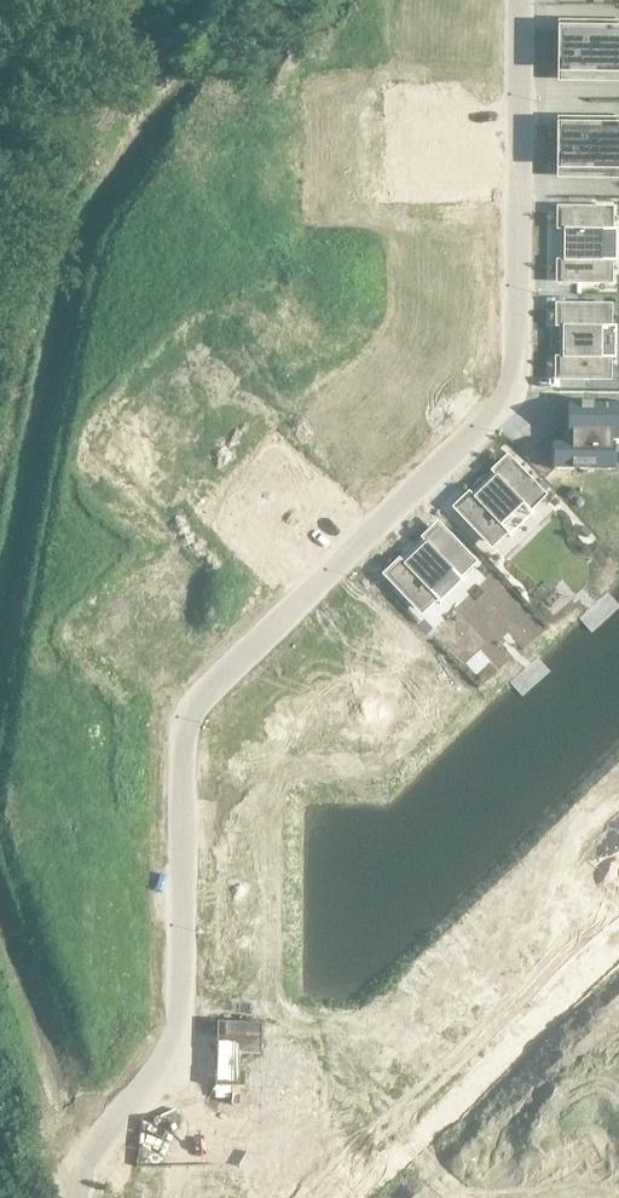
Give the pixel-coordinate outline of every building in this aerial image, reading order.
[(428,6),(428,32),(488,33),(488,7),(428,6)] [(618,78),(618,29),(562,29),(562,78),(618,78)] [(428,32),(427,58),(487,58),(488,33),(428,32)] [(427,58),(427,84),(487,85),(487,58),(427,58)] [(326,96),(326,122),(385,123),(385,97),(326,96)] [(326,122),(326,149),(385,149),(385,123),(326,122)] [(618,174),(618,126),(561,125),(561,174),(618,174)] [(326,149),(326,175),(384,175),(385,149),(326,149)] [(566,232),(565,262),(560,261),(560,281),(606,281),(606,262),(604,262),(604,232),(607,232),(607,213),(561,212),(560,232),(566,232)] [(426,215),(425,241),(485,242),(486,216),(426,215)] [(565,329),(565,358),(559,358),(559,378),(605,378),(606,359),(603,359),(603,329),(606,329),(606,310),(560,309),(560,329),(565,329)] [(185,400),(167,418),(208,461),(227,443),(185,400)] [(554,470),(615,470),(615,469),(611,469),(611,447),(615,447),(615,445),(611,445),(612,441),(618,441),(618,407),(569,406),(569,408),(573,408),(573,439),(569,439),(569,440),(573,440),(573,445),(554,445),(554,446),(558,446),(558,468),(554,468),(554,470)] [(344,417),(325,436),(366,479),(385,460),(344,417)] [(167,418),(147,436),(189,479),(208,461),(167,418)] [(147,436),(129,454),(170,497),(189,479),(147,436)] [(325,436),(306,454),(347,497),(366,479),(325,436)] [(472,496),(458,509),(491,543),(505,530),(502,526),(523,505),(527,509),(541,496),(508,462),(494,475),(496,477),(475,498),(472,496)] [(402,563),(388,577),(421,611),(435,598),(431,593),(453,573),(457,577),(471,564),(438,530),(424,543),(426,545),(404,565),(402,563)] [(392,636),(357,669),(402,716),(437,683),(392,636)] [(312,1099),(293,1117),(335,1160),(353,1142),(312,1099)] [(293,1117),(274,1135),(316,1178),(335,1160),(293,1117)] [(274,1135),(256,1153),(297,1196),(316,1178),(274,1135)] [(237,1172),(262,1197),(295,1197),(297,1196),(256,1153),(237,1172)] [(218,1190),(226,1197),(262,1197),(237,1172),(218,1190)]
